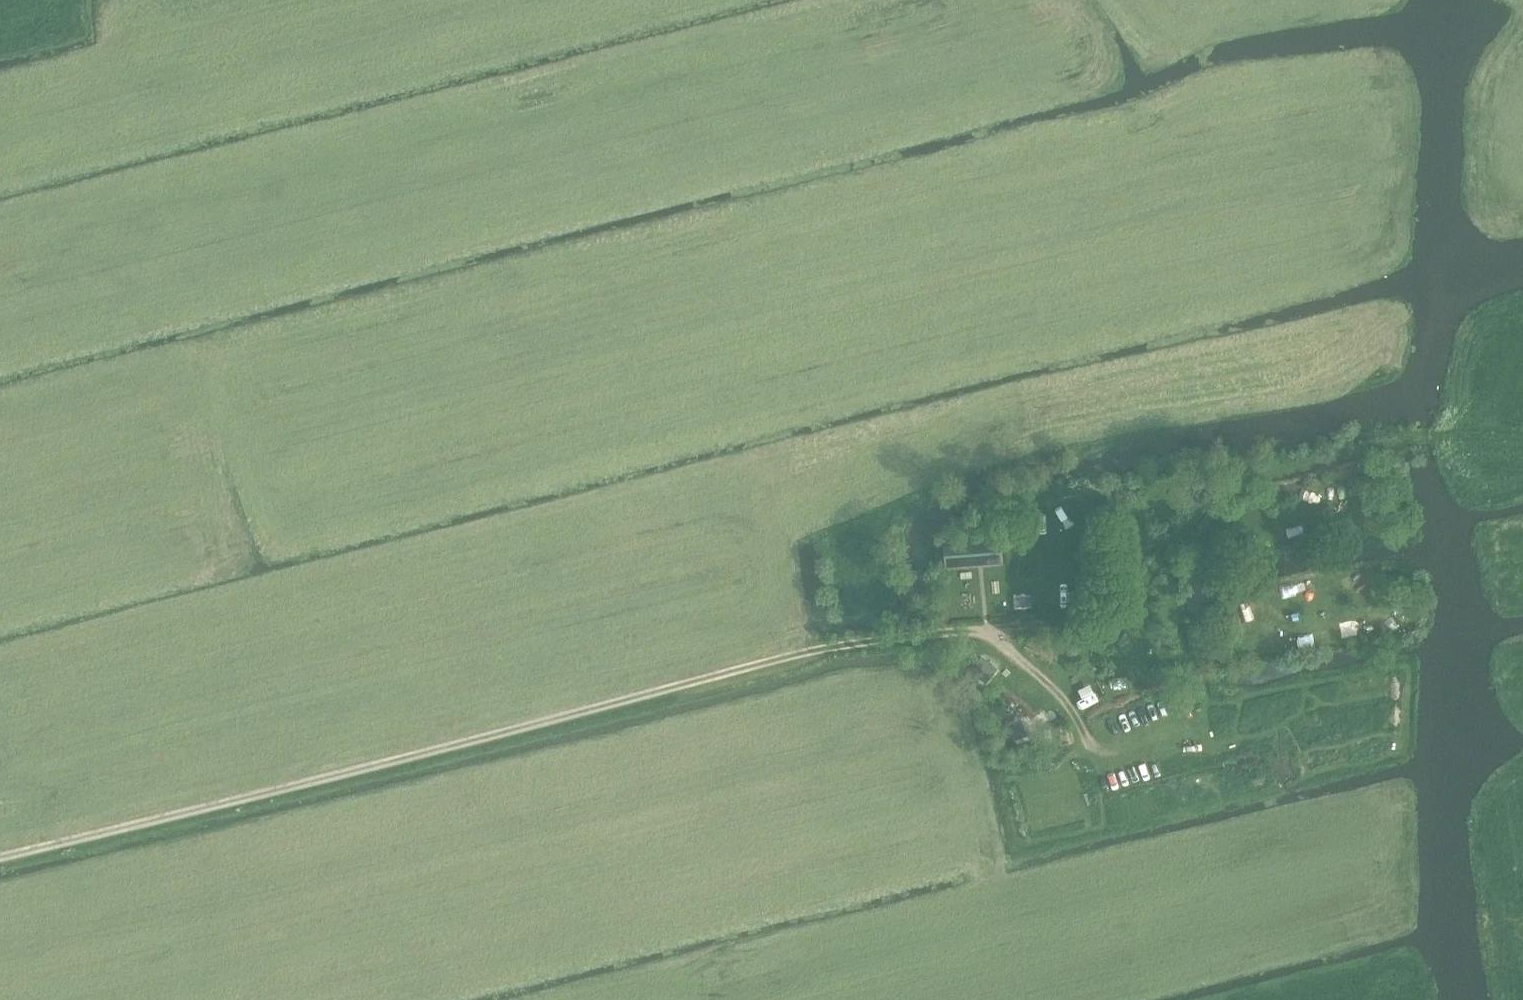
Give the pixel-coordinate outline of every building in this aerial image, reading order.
[(986,559),(984,538),(979,539),(979,538),(950,540),(952,562),(982,560),(986,559)] [(987,682),(997,670),(982,657),(971,669),(987,682)] [(1090,674),(1077,682),(1090,704),(1103,696),(1090,674)]
